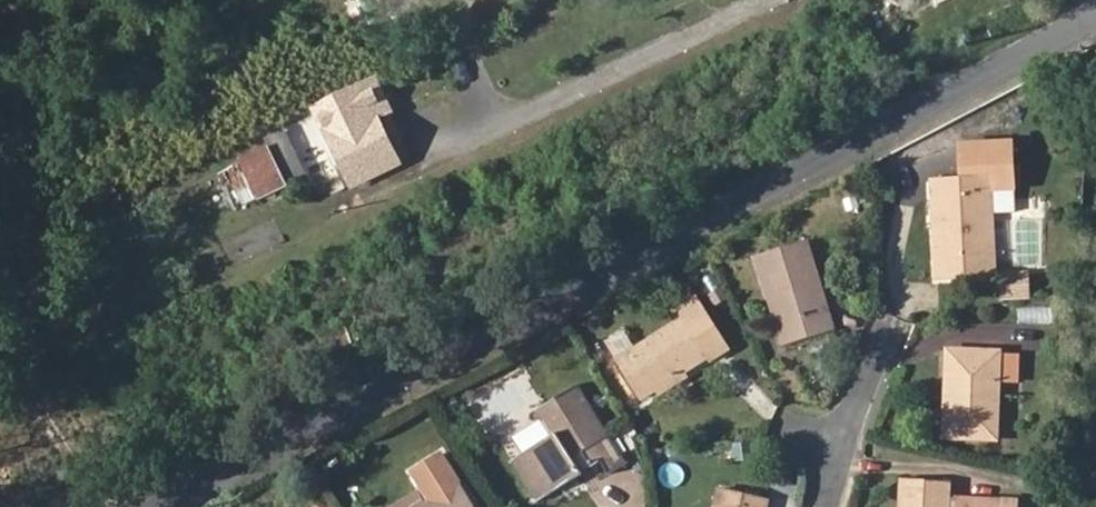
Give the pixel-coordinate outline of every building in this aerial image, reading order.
[(378,77),(317,106),(354,187),(402,164),(381,120),(394,112),(378,77)] [(272,154),(285,179),(305,169),(292,143),(272,154)] [(1000,188),(1022,187),(1020,144),(967,146),(968,173),(999,172),(1000,188)] [(290,189),(285,179),(272,154),(269,148),(242,160),(261,202),(290,189)] [(936,280),(995,278),(991,180),(933,182),(936,280)] [(807,242),(756,257),(784,347),(834,332),(807,242)] [(1002,270),(1000,297),(1030,300),(1033,273),(1002,270)] [(654,391),(686,372),(706,359),(728,346),(699,299),(677,313),(683,322),(618,362),(641,399),(654,391)] [(625,331),(606,341),(613,355),(632,345),(625,331)] [(945,439),(997,442),(1000,381),(1018,382),(1020,357),(1002,356),(1002,353),(949,352),(945,439)] [(690,379),(686,372),(654,391),(659,399),(690,379)] [(579,387),(537,413),(552,438),(512,462),(536,501),(600,462),(608,474),(625,464),(579,387)] [(441,456),(411,474),(430,504),(424,506),(472,506),(441,456)] [(951,485),(902,481),(901,506),(949,506),(951,485)] [(721,493),(718,506),(765,506),(766,502),(721,493)] [(417,495),(398,506),(424,506),(417,495)]
